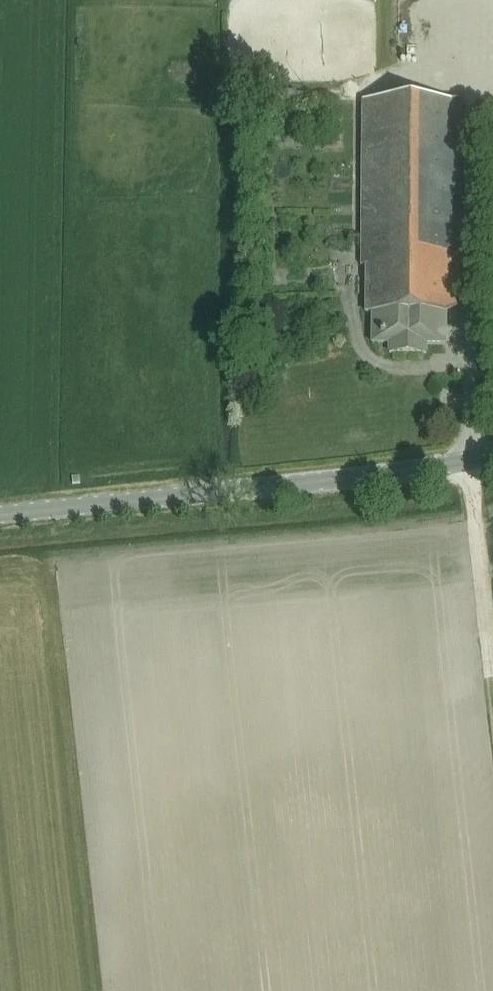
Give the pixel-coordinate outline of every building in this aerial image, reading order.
[(296,95),(286,95),(286,107),(303,107),(303,98),(296,98),(296,95)] [(461,306),(462,104),(362,103),(361,266),(366,267),(366,312),(372,312),(372,344),(388,344),(388,354),(422,355),(422,344),(445,344),(446,314),(461,306)]
